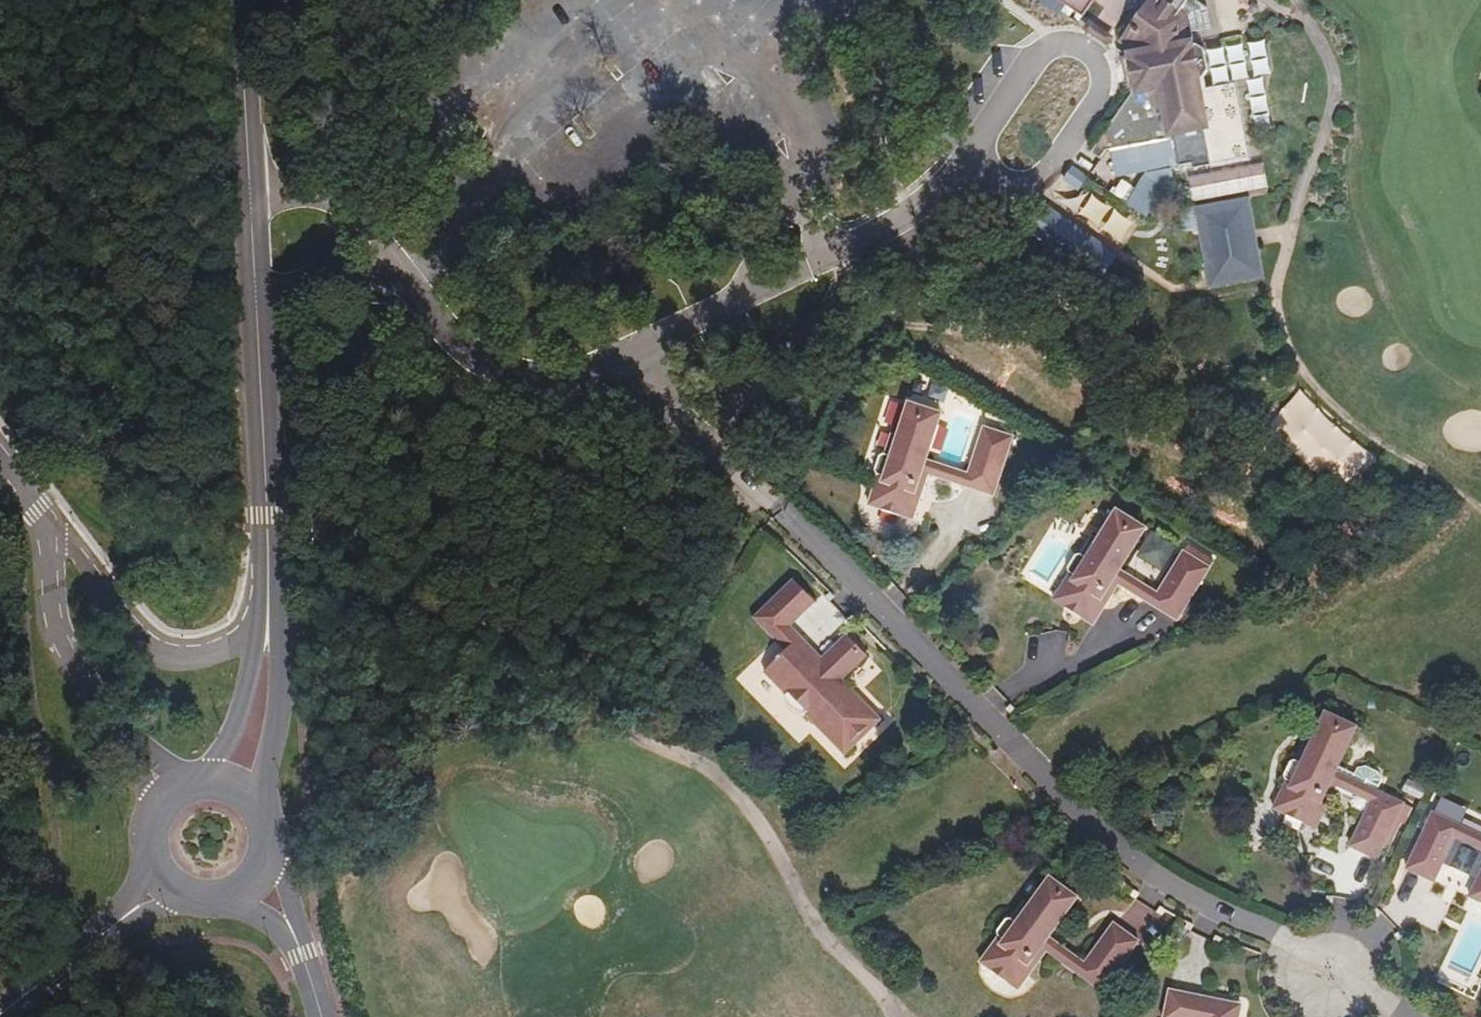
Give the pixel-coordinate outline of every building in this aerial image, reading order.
[(1081,19),(1094,0),(1053,0),(1081,19)] [(1091,153),(1100,159),(1107,150),(1112,149),(1118,177),(1150,171),(1163,168),(1161,155),(1168,154),(1165,133),(1205,126),(1212,164),(1249,157),(1234,82),(1205,88),(1203,77),(1208,70),(1204,50),(1197,44),(1188,46),(1184,16),(1179,13),(1188,0),(1151,0),(1120,43),(1131,50),(1132,57),(1124,58),(1132,95),(1091,153)] [(1150,171),(1141,184),(1160,197),(1173,177),(1171,167),(1163,168),(1150,171)] [(1073,168),(1065,180),(1078,190),(1087,178),(1073,168)] [(1267,170),(1192,173),(1193,197),(1268,193),(1267,170)] [(1141,184),(1128,205),(1147,217),(1160,197),(1141,184)] [(1194,207),(1196,216),(1242,208),(1254,271),(1208,280),(1209,288),(1265,279),(1250,198),(1194,207)] [(1031,221),(1033,226),(1029,231),(1100,279),(1116,256),(1045,208),(1042,212),(1036,213),(1031,221)] [(1242,208),(1196,216),(1208,280),(1254,271),(1242,208)] [(929,409),(909,402),(898,436),(892,434),(885,454),(884,454),(881,456),(876,470),(878,474),(879,474),(871,500),(883,504),(881,509),(901,515),(903,510),(915,514),(929,474),(923,472),(927,460),(940,419),(927,415),(929,409)] [(942,413),(929,409),(927,415),(940,419),(942,413)] [(984,426),(968,474),(965,485),(994,495),(1013,436),(984,426)] [(923,472),(929,474),(965,485),(968,474),(927,460),(923,472)] [(883,504),(871,500),(869,504),(881,509),(883,504)] [(913,519),(915,514),(903,510),(901,515),(913,519)] [(1135,521),(1117,510),(1098,540),(1093,537),(1082,554),(1081,554),(1077,555),(1069,568),(1070,572),(1071,572),(1056,595),(1067,602),(1065,606),(1082,617),(1085,613),(1096,620),(1119,584),(1114,580),(1120,570),(1143,534),(1131,526),(1135,521)] [(1146,528),(1135,521),(1131,526),(1143,534),(1146,528)] [(1184,551),(1158,594),(1151,604),(1178,620),(1210,568),(1184,551)] [(1114,580),(1119,584),(1151,604),(1158,594),(1120,570),(1114,580)] [(794,579),(754,617),(775,639),(815,602),(794,579)] [(1067,602),(1056,595),(1054,599),(1065,606),(1067,602)] [(1093,624),(1096,620),(1085,613),(1082,617),(1093,624)] [(790,626),(775,639),(785,650),(792,643),(814,666),(821,659),(790,626)] [(792,643),(764,671),(787,695),(789,693),(807,711),(805,713),(817,726),(819,724),(838,743),(836,745),(845,754),(881,720),(871,710),(869,712),(854,697),(857,695),(842,680),(867,655),(846,634),(814,666),(792,643)] [(787,695),(805,713),(807,711),(789,693),(787,695)] [(869,712),(871,710),(857,695),(854,697),(869,712)] [(1345,721),(1326,712),(1311,744),(1305,741),(1296,760),(1295,760),(1291,762),(1285,775),(1287,779),(1276,804),(1288,809),(1286,814),(1305,823),(1307,818),(1318,824),(1337,785),(1331,782),(1336,771),(1355,733),(1342,727),(1345,721)] [(1357,727),(1345,721),(1342,727),(1355,733),(1357,727)] [(817,726),(836,745),(838,743),(819,724),(817,726)] [(1371,801),(1376,790),(1380,783),(1376,776),(1363,770),(1356,772),(1352,779),(1336,771),(1331,782),(1337,785),(1371,801)] [(1376,790),(1371,801),(1350,846),(1378,859),(1404,803),(1376,790)] [(1288,809),(1276,804),(1274,808),(1286,814),(1288,809)] [(1434,882),(1456,837),(1461,826),(1433,813),(1406,869),(1434,882)] [(1316,828),(1318,824),(1307,818),(1305,823),(1316,828)] [(1480,849),(1480,836),(1461,826),(1456,837),(1480,849)] [(1472,892),(1480,896),(1480,873),(1472,892)] [(1067,889),(1050,877),(1029,906),(1024,902),(1012,919),(1011,919),(1007,919),(998,932),(999,936),(984,958),(994,966),(991,970),(1008,982),(1011,978),(1022,986),(1047,951),(1042,947),(1049,938),(1074,903),(1063,895),(1067,889)] [(1078,898),(1067,889),(1063,895),(1074,903),(1078,898)] [(1472,892),(1470,897),(1480,902),(1480,896),(1472,892)] [(1114,923),(1085,963),(1078,973),(1103,991),(1139,941),(1114,923)] [(1042,947),(1047,951),(1078,973),(1085,963),(1049,938),(1042,947)] [(994,966),(984,958),(981,962),(991,970),(994,966)] [(1019,990),(1022,986),(1011,978),(1008,982),(1019,990)] [(1235,1009),(1222,1006),(1223,1001),(1170,990),(1164,1016),(1234,1016),(1235,1009)] [(1223,1001),(1222,1006),(1235,1009),(1234,1016),(1239,1016),(1242,1004),(1223,1001)]
